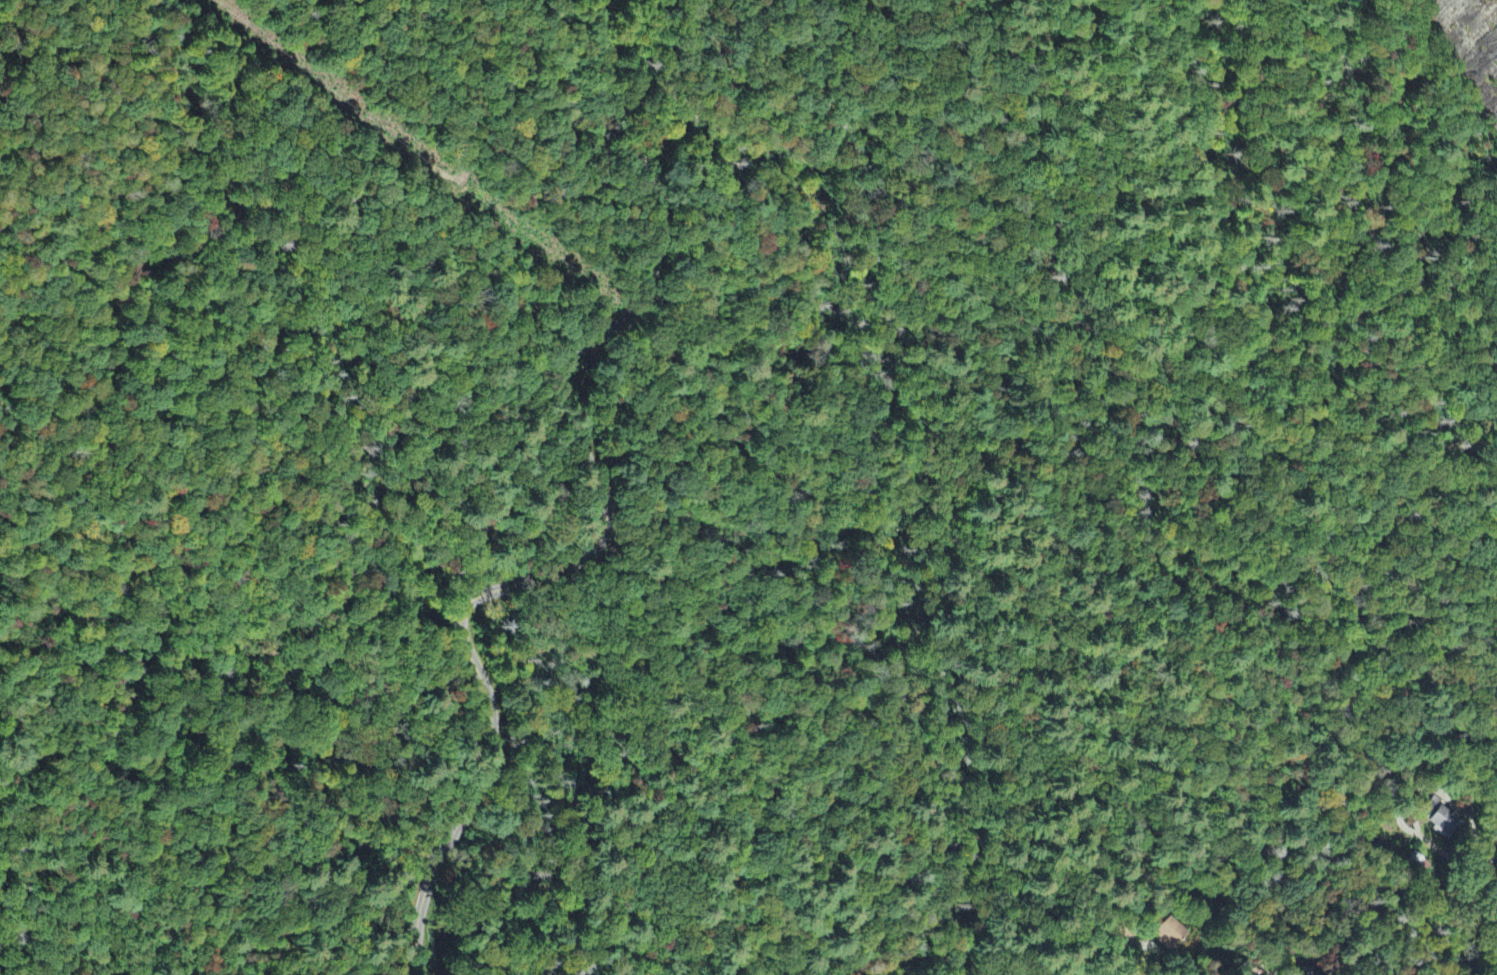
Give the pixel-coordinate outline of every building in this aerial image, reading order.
[(1442,809),(1440,812),(1432,806),(1420,821),(1445,841),(1460,823),(1442,809)] [(1150,941),(1171,954),(1185,932),(1164,919),(1150,941)]
